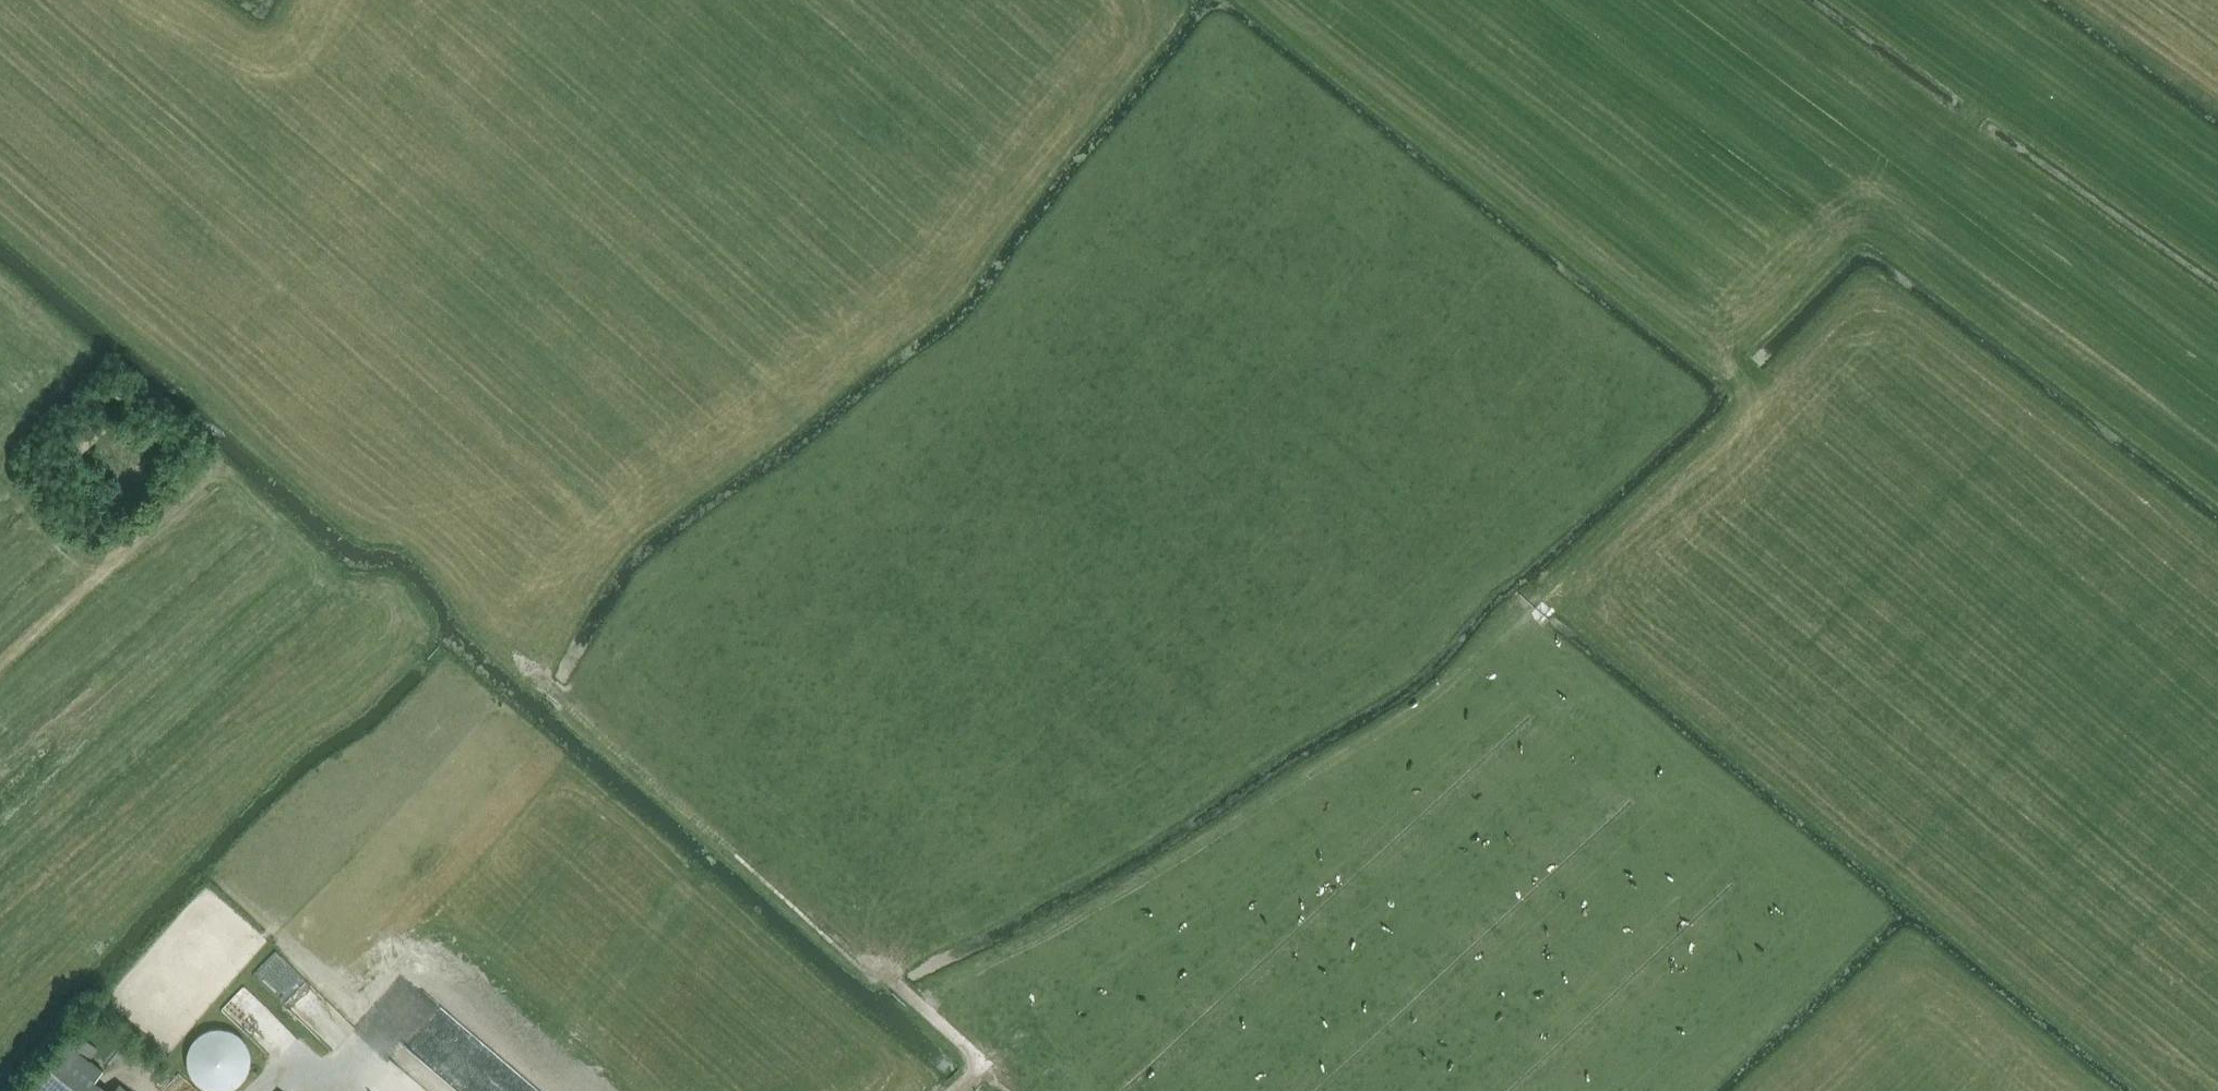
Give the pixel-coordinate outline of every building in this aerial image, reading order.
[(96,413),(65,442),(78,456),(109,426),(96,413)] [(230,1029),(225,1028),(221,1027),(217,1027),(213,1028),(209,1029),(205,1031),(202,1033),(198,1035),(195,1038),(193,1042),(191,1045),(189,1049),(188,1053),(188,1057),(188,1061),(188,1065),(189,1069),(191,1073),(193,1077),(196,1080),(198,1083),(202,1086),(205,1088),(209,1089),(213,1090),(217,1090),(222,1090),(226,1090),(230,1089),(234,1088),(237,1085),(240,1083),(243,1080),(246,1077),(248,1073),(250,1069),(251,1065),(251,1061),(251,1057),(251,1053),(249,1049),(248,1045),(246,1041),(243,1038),(240,1035),(237,1033),(233,1031),(230,1029)] [(95,1081),(104,1071),(70,1043),(31,1089),(34,1090),(107,1090),(95,1081)]
